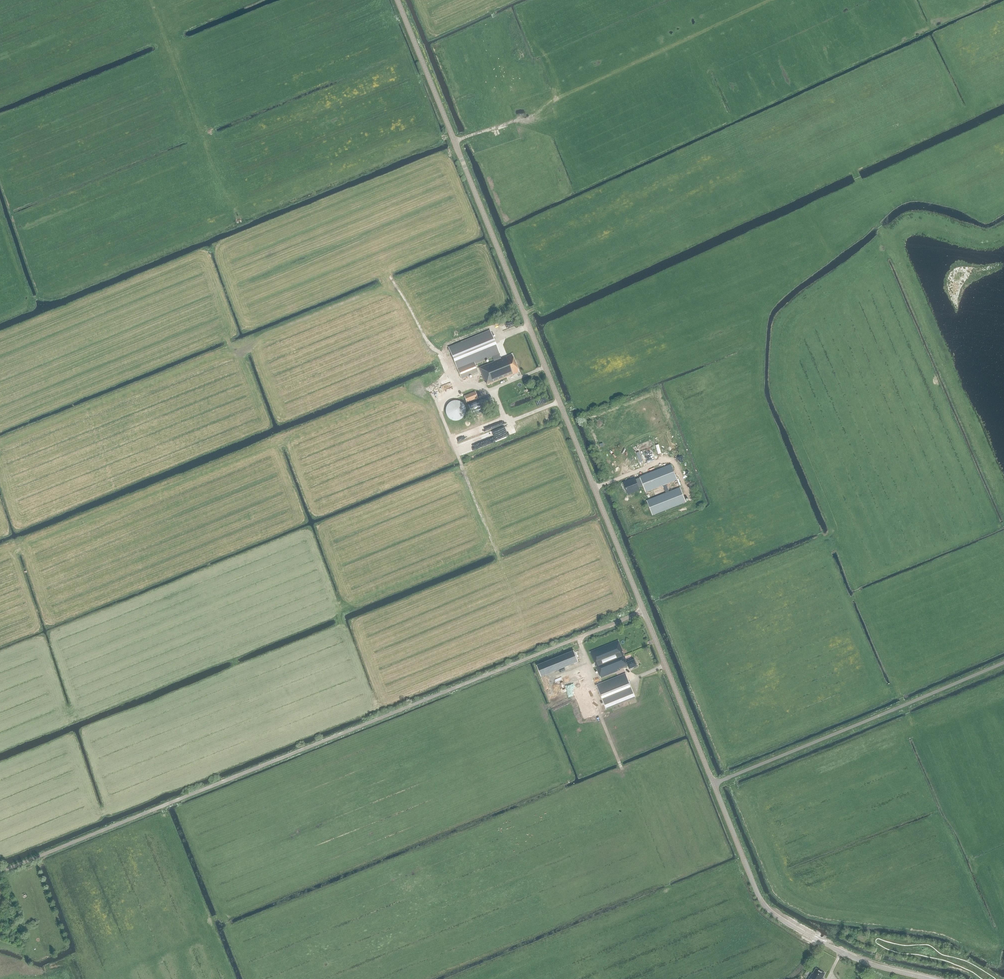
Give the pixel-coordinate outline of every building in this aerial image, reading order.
[(490,330),(448,347),(461,378),(478,371),(475,364),(492,357),(494,362),(479,368),(478,369),(479,370),(480,370),(484,381),(485,380),(487,385),(519,372),(512,355),(501,359),(499,354),(490,330)] [(464,396),(466,402),(476,398),(476,399),(478,398),(475,392),(464,396)] [(491,397),(478,403),(482,412),(495,407),(491,397)] [(460,421),(464,403),(447,399),(443,417),(460,421)] [(642,450),(645,457),(652,454),(649,448),(642,450)] [(637,477),(626,481),(629,491),(641,487),(641,486),(645,485),(648,491),(679,479),(673,463),(642,476),(642,477),(638,479),(637,477)] [(666,493),(646,500),(652,515),(686,502),(680,487),(669,492),(667,487),(664,488),(666,493)] [(630,669),(636,666),(634,660),(627,663),(624,655),(623,655),(622,652),(623,652),(618,640),(590,652),(595,664),(596,663),(597,667),(596,667),(601,678),(624,669),(624,668),(629,666),(630,669)] [(565,654),(569,666),(578,662),(574,651),(565,654)] [(565,654),(546,662),(550,673),(569,666),(565,654)] [(550,673),(546,662),(536,666),(541,677),(550,673)] [(596,686),(606,710),(635,697),(625,674),(596,686)] [(583,704),(588,702),(584,693),(579,695),(583,704)] [(821,978),(825,974),(816,968),(813,974),(812,973),(808,978),(822,978),(821,978)]
